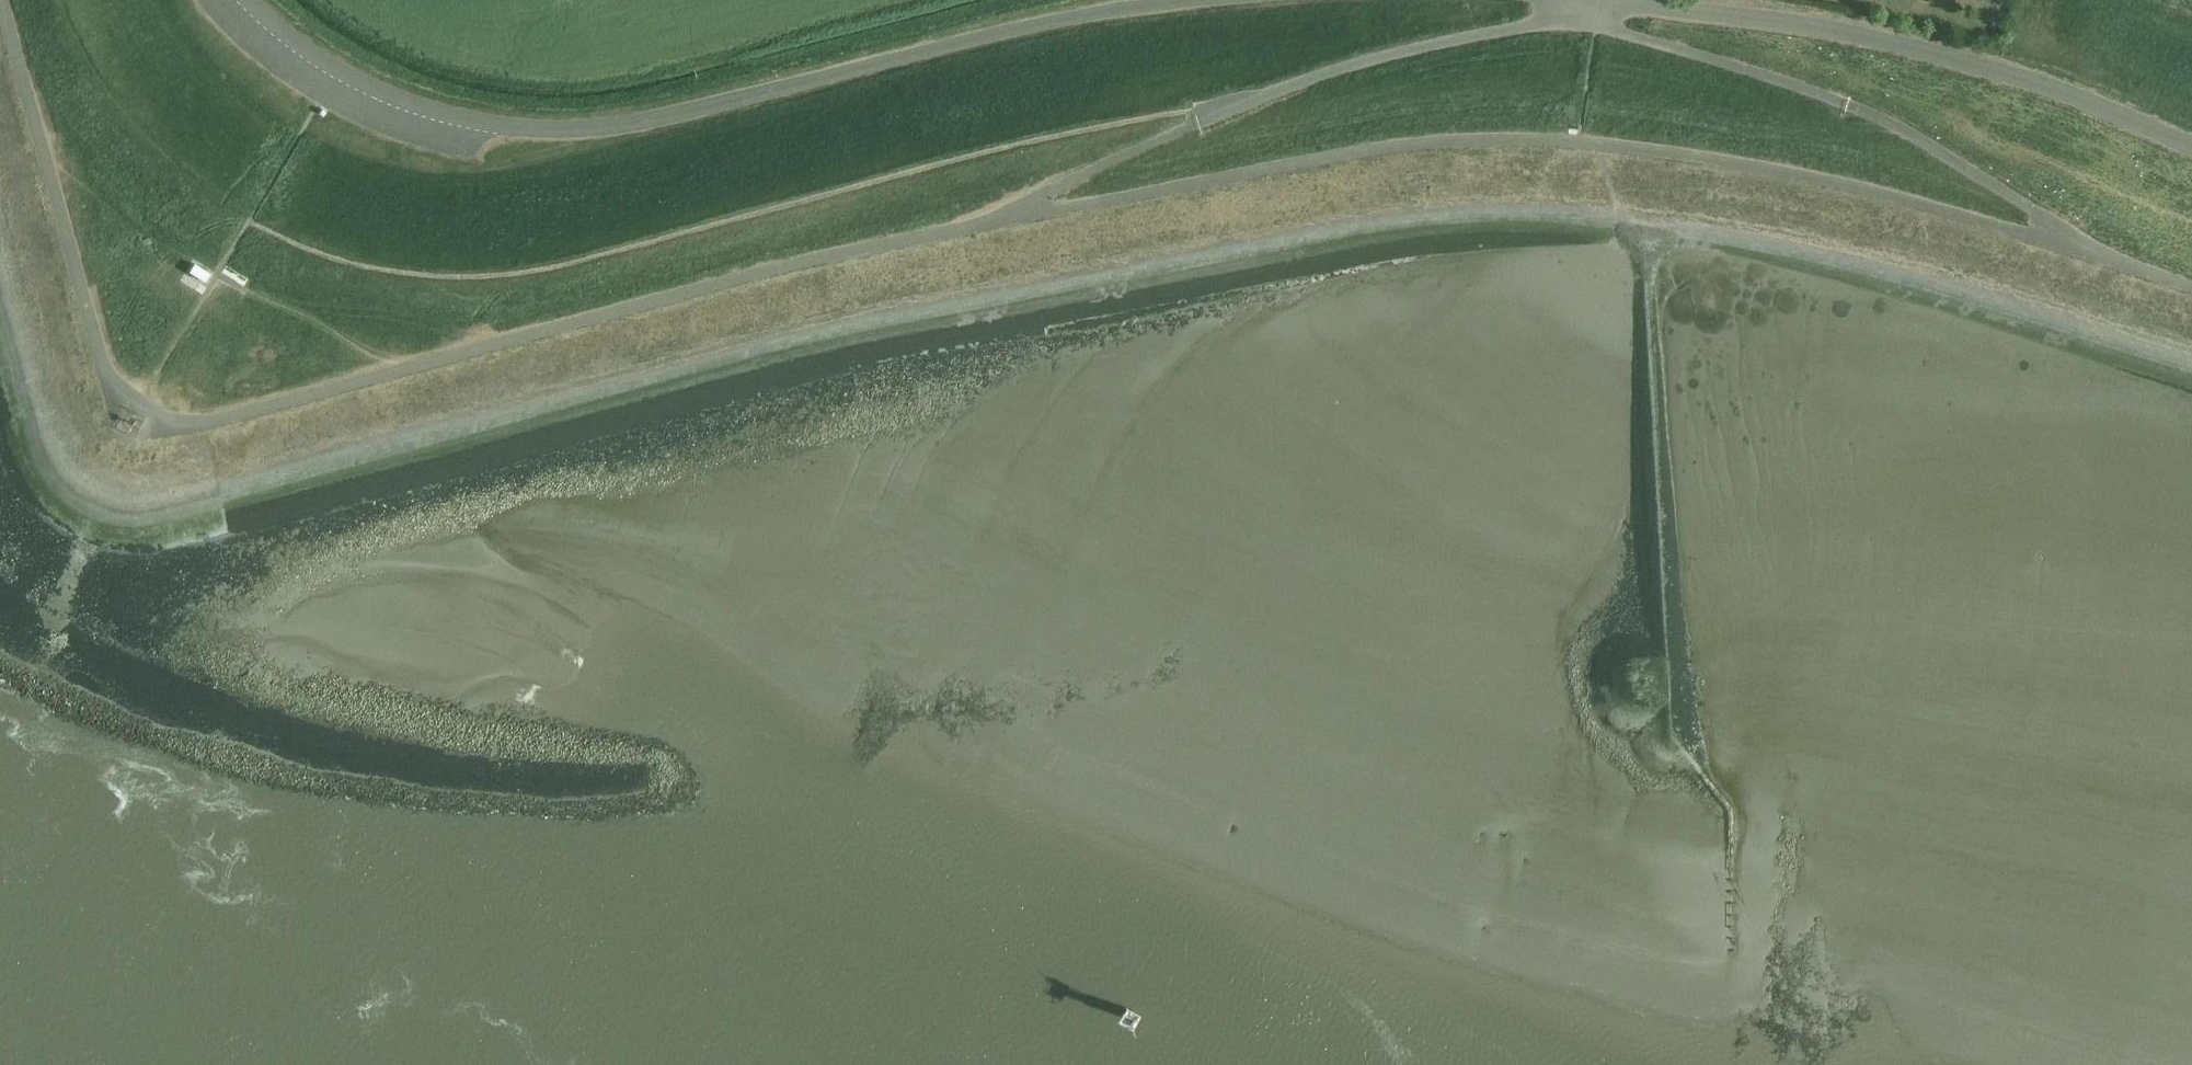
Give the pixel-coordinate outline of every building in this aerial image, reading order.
[(189,274),(206,283),(211,274),(194,265),(189,274)] [(191,275),(185,284),(201,295),(208,286),(191,275)]
